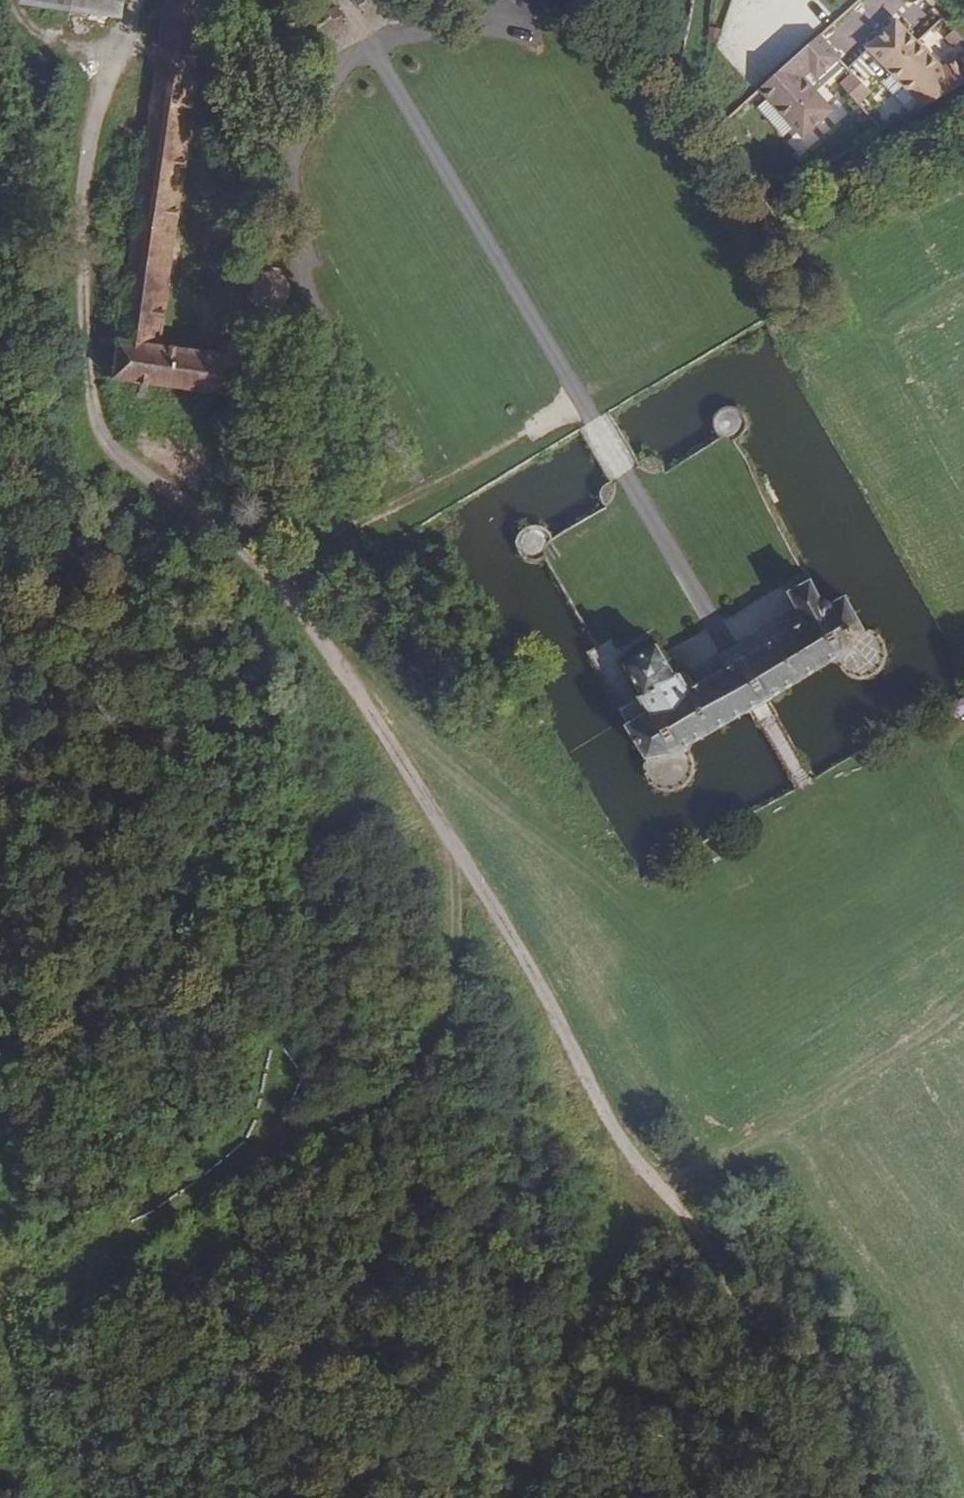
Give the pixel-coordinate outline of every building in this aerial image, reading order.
[(20,1),(120,14),(122,0),(20,0),(20,1)] [(112,381),(237,399),(242,358),(159,346),(208,0),(163,0),(112,381)] [(963,84),(963,59),(929,79),(899,32),(866,52),(905,118),(963,84)] [(963,42),(956,32),(950,38),(958,47),(963,42)] [(836,58),(816,36),(758,89),(800,137),(831,111),(800,77),(808,70),(814,76),(836,58)] [(695,66),(688,82),(694,91),(708,73),(706,72),(705,70),(695,66)] [(860,83),(850,74),(840,84),(848,94),(860,83)] [(860,83),(848,94),(857,104),(869,94),(860,83)] [(271,270),(267,270),(261,273),(257,276),(255,278),(252,282),(251,286),(251,289),(251,295),(255,302),(258,305),(262,308),(267,310),(274,310),(278,309),(281,307),(286,303),(290,298),(291,291),(290,286),(286,278),(283,275),(279,272),(274,270),(271,270)] [(639,697),(648,713),(627,726),(649,763),(649,769),(650,775),(653,782),(657,786),(661,789),(666,790),(671,791),(675,791),(681,788),(686,784),(690,779),(692,773),(693,762),(689,757),(686,752),(682,749),(749,709),(757,705),(767,699),(840,657),(841,662),(844,668),(847,673),(851,676),(857,677),(863,678),(872,676),(877,672),(883,666),(885,656),(885,650),(881,640),(878,635),(874,631),(868,630),(863,630),(845,598),(830,606),(821,603),(809,581),(788,593),(804,621),(738,660),(688,689),(680,675),(675,676),(656,646),(625,666),(641,695),(639,697)]
